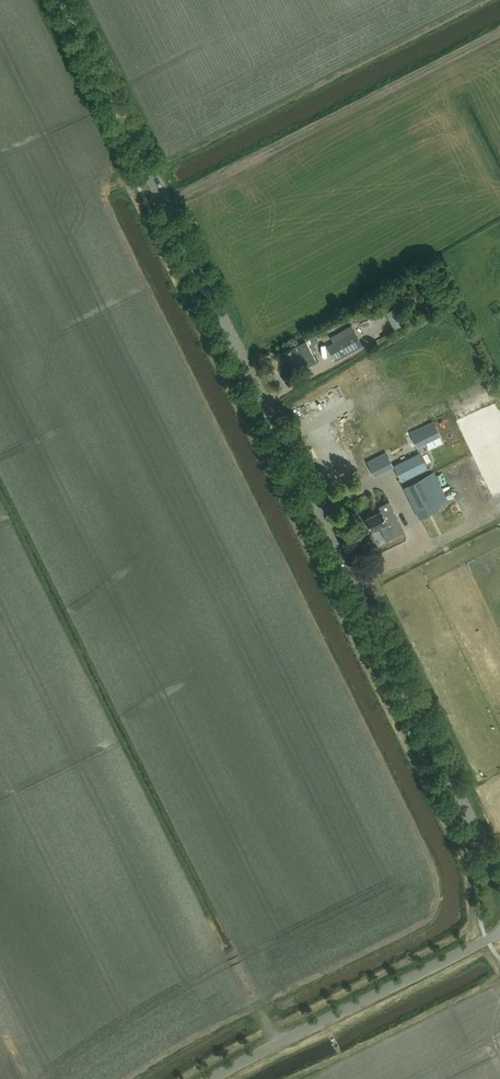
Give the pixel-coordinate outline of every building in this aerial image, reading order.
[(399,304),(385,312),(394,328),(408,321),(399,304)] [(365,306),(359,313),(366,319),(371,312),(365,306)] [(333,342),(327,346),(336,360),(362,345),(351,325),(330,337),(333,342)] [(306,367),(317,362),(306,341),(296,346),(295,345),(283,351),(291,366),(302,361),(306,367)] [(415,419),(425,441),(435,437),(425,414),(415,419)] [(401,481),(427,468),(420,453),(394,466),(401,481)] [(434,472),(404,487),(420,518),(439,508),(438,505),(448,501),(434,472)] [(386,540),(404,531),(389,501),(379,506),(381,511),(366,518),(372,531),(380,527),(386,540)]
